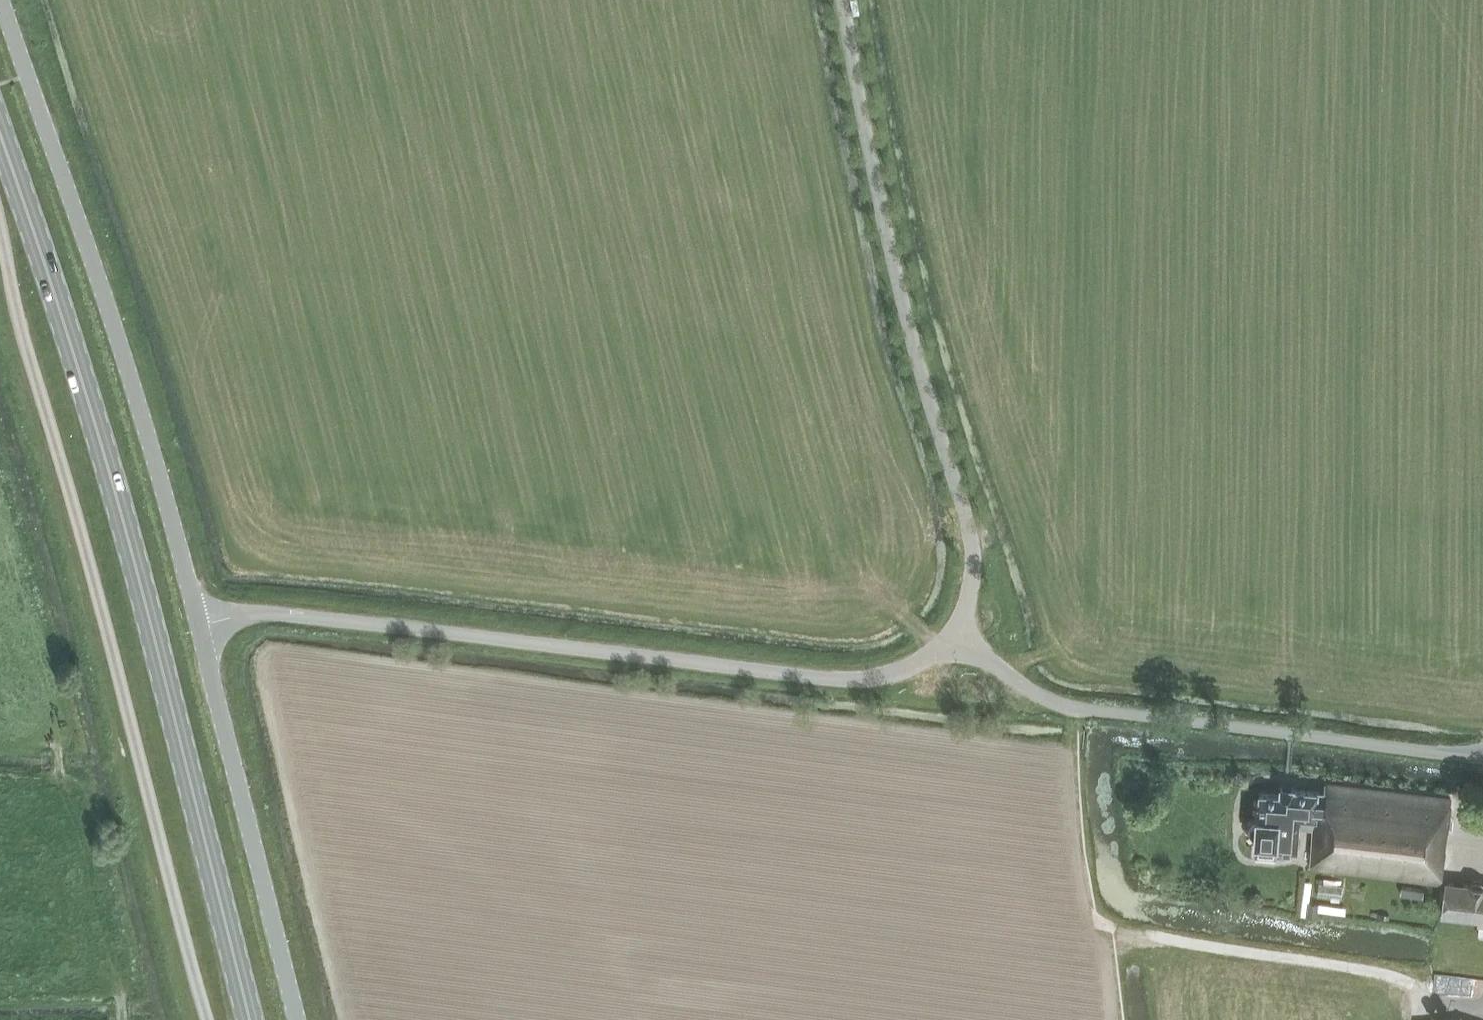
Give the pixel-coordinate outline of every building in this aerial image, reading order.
[(1255,817),(1255,820),(1250,824),(1249,832),(1253,838),(1253,840),(1255,840),(1254,853),(1275,855),(1275,848),(1296,849),(1298,827),(1312,828),(1310,866),(1435,881),(1439,880),(1450,798),(1324,783),(1323,791),(1295,789),(1295,787),(1278,785),(1277,794),(1259,793),(1257,817),(1255,817)] [(1446,883),(1442,913),(1479,918),(1479,923),(1482,923),(1482,887),(1446,883)] [(1317,904),(1309,903),(1307,915),(1315,916),(1315,913),(1317,904)]
